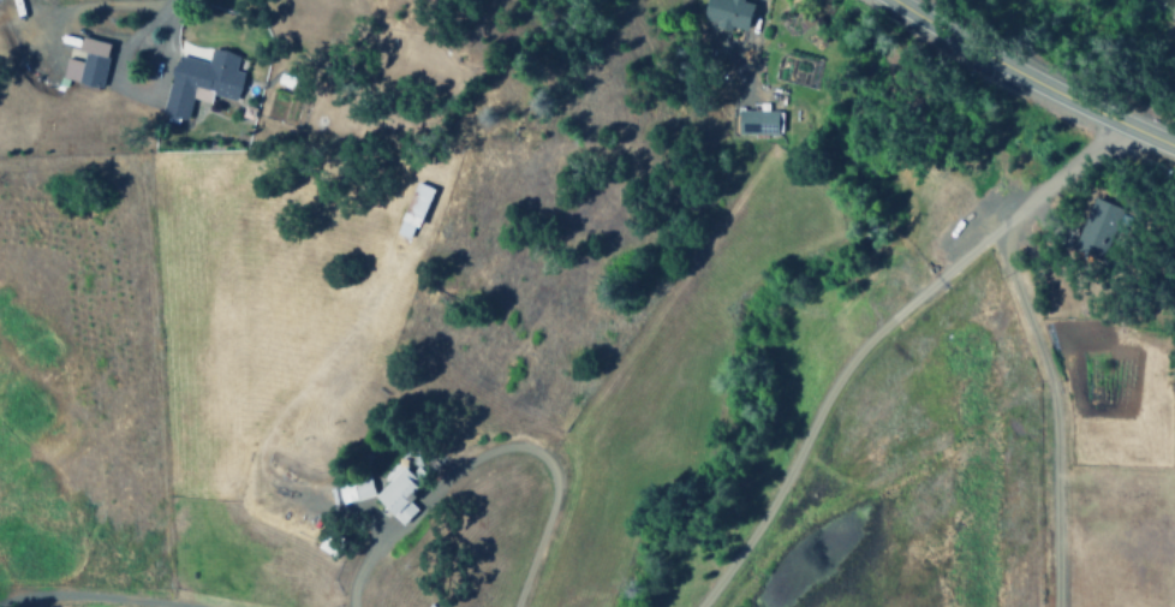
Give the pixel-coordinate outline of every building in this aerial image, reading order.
[(752,4),(740,0),(705,0),(700,16),(745,29),(752,4)] [(109,45),(83,38),(76,61),(64,58),(59,78),(98,88),(109,45)] [(206,63),(175,55),(160,115),(184,121),(190,98),(208,103),(210,96),(235,102),(242,73),(233,71),(236,56),(210,49),(206,63)] [(735,111),(735,134),(779,135),(779,111),(766,111),(766,103),(758,103),(757,111),(735,111)] [(429,190),(412,183),(391,235),(408,242),(429,190)] [(1097,261),(1117,208),(1090,198),(1070,251),(1097,261)] [(416,510),(404,500),(426,477),(416,467),(409,475),(401,467),(371,498),(401,526),(416,510)]
